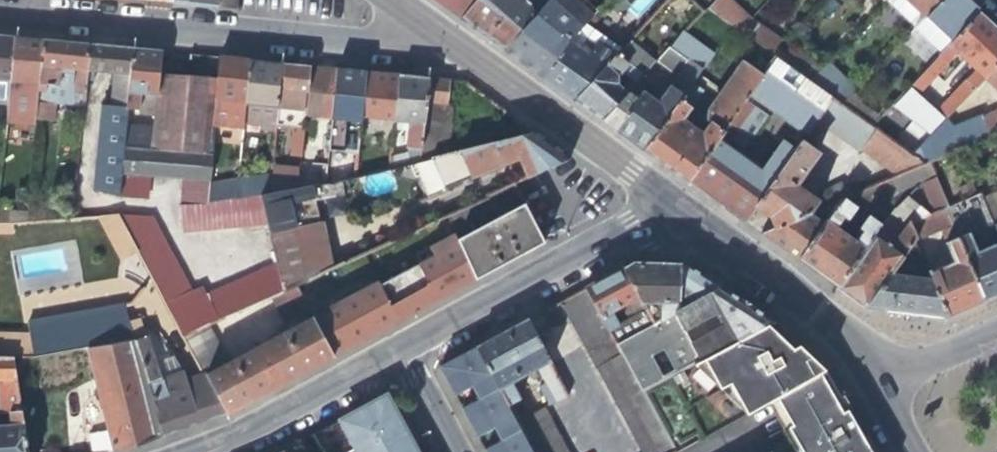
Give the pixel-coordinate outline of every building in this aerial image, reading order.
[(171,3),(200,6),(233,10),(234,0),(171,0),(171,3)] [(473,0),(454,0),(458,3),(452,13),(458,17),(473,0)] [(458,17),(483,35),(502,48),(536,11),(521,0),(473,0),(458,17)] [(540,77),(580,22),(588,14),(575,2),(577,0),(546,0),(536,11),(502,48),(522,63),(540,77)] [(655,0),(637,0),(631,6),(640,15),(655,0)] [(737,28),(750,15),(734,0),(713,0),(707,6),(737,28)] [(925,17),(941,0),(887,0),(915,27),(925,17)] [(979,11),(967,0),(941,0),(925,17),(951,41),(979,11)] [(941,52),(870,126),(908,154),(944,117),(982,78),(996,62),(996,28),(979,11),(951,41),(941,52)] [(781,38),(750,15),(737,28),(751,39),(768,51),(778,41),(781,38)] [(941,52),(951,41),(925,17),(915,27),(941,52)] [(609,43),(580,22),(540,77),(558,89),(573,100),(614,56),(604,49),(609,43)] [(2,115),(9,37),(0,36),(0,115),(2,115)] [(31,125),(34,83),(38,39),(25,38),(9,37),(2,115),(2,122),(31,125)] [(34,83),(58,85),(80,87),(82,69),(84,43),(64,42),(38,39),(34,83)] [(704,66),(701,70),(642,149),(666,166),(685,180),(742,100),(749,91),(774,56),(768,51),(751,39),(745,48),(755,55),(747,65),(741,60),(705,108),(706,122),(708,123),(700,134),(680,119),(702,90),(698,87),(702,82),(706,85),(711,78),(713,80),(717,75),(704,66)] [(619,51),(614,56),(573,100),(586,109),(600,118),(625,92),(614,85),(618,72),(625,65),(638,51),(628,41),(619,51)] [(801,58),(778,41),(768,51),(774,56),(792,69),(801,58)] [(94,44),(84,43),(82,69),(92,70),(94,44)] [(619,51),(609,43),(604,49),(614,56),(619,51)] [(92,70),(107,71),(109,45),(102,45),(94,44),(92,70)] [(92,187),(117,189),(119,171),(121,146),(129,47),(118,46),(109,45),(107,71),(104,103),(99,103),(92,187)] [(657,58),(680,75),(689,61),(679,54),(669,46),(665,50),(657,58)] [(148,148),(149,128),(133,127),(135,110),(151,111),(152,102),(153,95),(155,74),(157,50),(145,49),(129,47),(121,146),(148,148)] [(195,78),(213,80),(215,56),(197,55),(195,78)] [(211,98),(241,100),(245,59),(231,58),(215,56),(213,80),(211,98)] [(749,91),(804,131),(829,96),(806,79),(792,69),(774,56),(749,91)] [(241,103),(272,107),(277,62),(267,61),(245,59),(241,100),(241,103)] [(825,59),(806,79),(829,96),(839,103),(855,87),(825,59)] [(680,75),(665,94),(658,104),(639,90),(633,98),(625,92),(600,118),(627,138),(642,149),(701,70),(689,61),(680,75)] [(294,92),(304,92),(307,65),(294,64),(277,62),(272,107),(271,121),(284,123),(285,107),(292,107),(294,92)] [(982,78),(996,92),(996,62),(982,78)] [(340,151),(340,148),(343,119),(357,120),(361,71),(349,69),(322,67),(307,65),(304,92),(301,125),(328,127),(325,149),(340,151)] [(640,76),(625,65),(618,72),(614,85),(625,92),(640,76)] [(373,116),(392,119),(395,74),(380,73),(361,71),(357,120),(354,150),(353,170),(352,176),(361,173),(361,166),(366,162),(369,133),(372,133),(373,116)] [(182,76),(155,74),(153,95),(160,96),(160,103),(152,102),(151,111),(149,128),(148,148),(206,154),(209,117),(211,98),(213,80),(195,78),(182,76)] [(430,156),(448,151),(453,103),(446,102),(448,79),(423,77),(395,74),(392,119),(408,120),(406,148),(389,152),(388,166),(408,161),(430,156)] [(665,94),(640,76),(625,92),(633,98),(639,90),(658,104),(665,94)] [(78,108),(80,87),(58,85),(56,106),(78,108)] [(889,176),(920,163),(908,154),(870,126),(839,103),(829,96),(804,131),(803,133),(813,140),(823,127),(889,176)] [(239,119),(241,103),(241,100),(211,98),(209,117),(239,119)] [(751,107),(742,100),(685,180),(706,194),(736,154),(724,145),(751,107)] [(954,126),(971,141),(996,130),(996,123),(992,111),(954,126)] [(944,117),(908,154),(920,163),(926,160),(971,141),(954,126),(944,117)] [(340,148),(354,150),(357,120),(343,119),(340,148)] [(548,143),(530,130),(527,131),(448,151),(430,156),(408,161),(425,198),(469,178),(515,157),(524,176),(566,156),(548,143)] [(760,171),(750,164),(720,205),(733,214),(743,221),(755,204),(794,146),(783,139),(760,171)] [(798,140),(794,146),(755,204),(762,209),(767,212),(773,226),(806,211),(810,210),(816,202),(811,198),(793,184),(816,152),(798,140)] [(145,173),(148,148),(121,146),(119,171),(145,173)] [(206,154),(148,148),(145,173),(180,177),(203,179),(206,154)] [(706,194),(720,205),(750,164),(736,154),(706,194)] [(297,164),(296,176),(295,188),(315,185),(342,178),(352,176),(353,170),(297,164)] [(143,198),(145,173),(119,171),(117,189),(116,195),(143,198)] [(266,174),(266,177),(265,193),(295,188),(296,176),(266,174)] [(181,233),(264,218),(259,194),(232,198),(201,203),(203,183),(203,179),(180,177),(178,207),(181,233)] [(234,177),(203,183),(201,203),(232,198),(234,182),(234,177)] [(265,193),(266,177),(234,182),(232,198),(259,194),(265,193)] [(343,196),(342,178),(315,185),(295,188),(265,193),(259,194),(264,218),(274,265),(280,292),(298,284),(333,268),(324,222),(325,221),(321,199),(343,196)] [(882,221),(867,242),(885,254),(910,226),(909,224),(940,209),(945,207),(933,178),(917,185),(907,192),(898,199),(882,221)] [(445,216),(473,279),(498,266),(539,244),(527,216),(518,195),(512,181),(501,186),(484,194),(485,197),(474,202),(445,216)] [(976,195),(981,207),(996,200),(996,186),(976,195)] [(829,187),(811,198),(816,202),(810,210),(836,199),(829,187)] [(838,198),(822,222),(797,260),(818,275),(836,287),(867,242),(882,221),(872,214),(854,241),(832,227),(840,217),(856,202),(846,195),(838,198)] [(953,238),(980,301),(996,294),(996,243),(996,242),(981,207),(976,195),(945,207),(940,209),(953,238)] [(0,208),(0,221),(2,221),(23,221),(24,209),(0,208)] [(44,209),(24,209),(23,221),(45,219),(44,209)] [(822,222),(806,211),(773,226),(759,232),(781,248),(797,260),(822,222)] [(147,216),(122,225),(180,334),(205,324),(255,303),(278,293),(280,292),(274,265),(192,300),(147,216)] [(298,284),(335,355),(364,339),(447,293),(467,281),(441,217),(333,268),(298,284)] [(885,254),(867,242),(836,287),(849,297),(863,307),(889,276),(908,252),(916,242),(910,226),(885,254)] [(950,262),(928,271),(945,316),(964,308),(980,301),(953,238),(942,243),(950,262)] [(915,279),(889,276),(863,307),(922,313),(945,316),(928,271),(923,259),(907,258),(915,279)] [(652,322),(684,305),(682,263),(637,261),(633,261),(622,267),(646,311),(652,322)] [(682,263),(684,305),(720,286),(702,275),(684,264),(682,263)] [(584,288),(607,331),(646,311),(622,267),(605,277),(584,288)] [(630,372),(639,391),(691,361),(731,338),(768,317),(742,300),(720,286),(684,305),(652,322),(614,343),(621,357),(709,308),(717,324),(629,372),(630,372)] [(642,451),(673,451),(666,440),(656,422),(649,408),(639,391),(630,372),(629,372),(621,357),(614,343),(607,331),(584,288),(559,301),(642,451)] [(291,317),(278,293),(255,303),(269,328),(291,317)] [(12,356),(34,356),(55,353),(84,348),(131,340),(145,336),(139,317),(129,320),(123,303),(28,320),(29,331),(0,330),(0,355),(12,356)] [(646,311),(607,331),(614,343),(652,322),(646,311)] [(226,362),(202,375),(223,415),(283,382),(330,357),(309,317),(226,362)] [(767,400),(823,369),(807,354),(797,344),(783,331),(768,317),(731,338),(691,361),(746,412),(767,400)] [(518,423),(529,417),(510,384),(537,369),(546,383),(538,388),(548,406),(568,395),(527,318),(494,336),(475,346),(518,423)] [(226,362),(205,324),(180,334),(201,374),(202,375),(226,362)] [(159,379),(145,336),(131,340),(159,438),(174,433),(209,420),(223,415),(202,375),(201,374),(184,379),(181,371),(159,379)] [(159,438),(131,340),(84,348),(105,430),(80,433),(84,451),(113,451),(124,451),(142,444),(159,438)] [(518,423),(475,346),(440,366),(444,373),(446,372),(454,387),(452,388),(466,414),(469,413),(477,428),(475,430),(487,451),(534,451),(518,423)] [(12,356),(0,355),(0,417),(1,423),(0,423),(0,451),(25,451),(12,356)] [(844,392),(844,391),(823,369),(767,400),(782,427),(786,425),(838,395),(844,392)] [(844,392),(838,395),(848,413),(858,431),(870,451),(878,451),(844,392)] [(858,431),(848,413),(838,395),(786,425),(802,451),(870,451),(858,431)] [(413,449),(399,424),(397,425),(393,420),(380,396),(340,418),(358,451),(415,451),(413,449)] [(529,417),(518,423),(534,451),(566,451),(543,409),(529,417)] [(782,427),(796,451),(802,451),(786,425),(782,427)]
